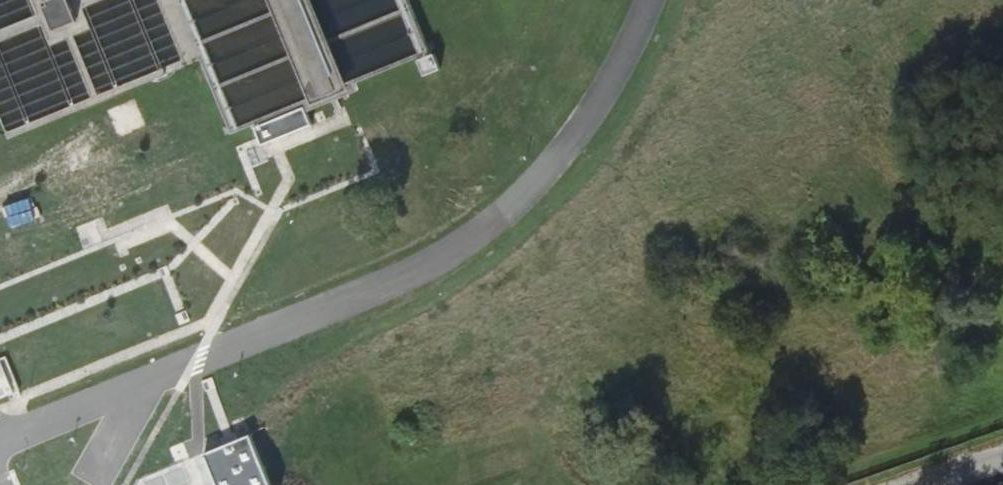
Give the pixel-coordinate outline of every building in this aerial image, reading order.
[(8,136),(151,76),(154,82),(167,77),(165,70),(186,61),(185,59),(199,54),(230,132),(428,52),(407,0),(0,0),(0,117),(8,136)] [(0,357),(0,398),(23,388),(8,353),(0,357)] [(135,479),(137,484),(271,484),(252,436),(135,479)]
